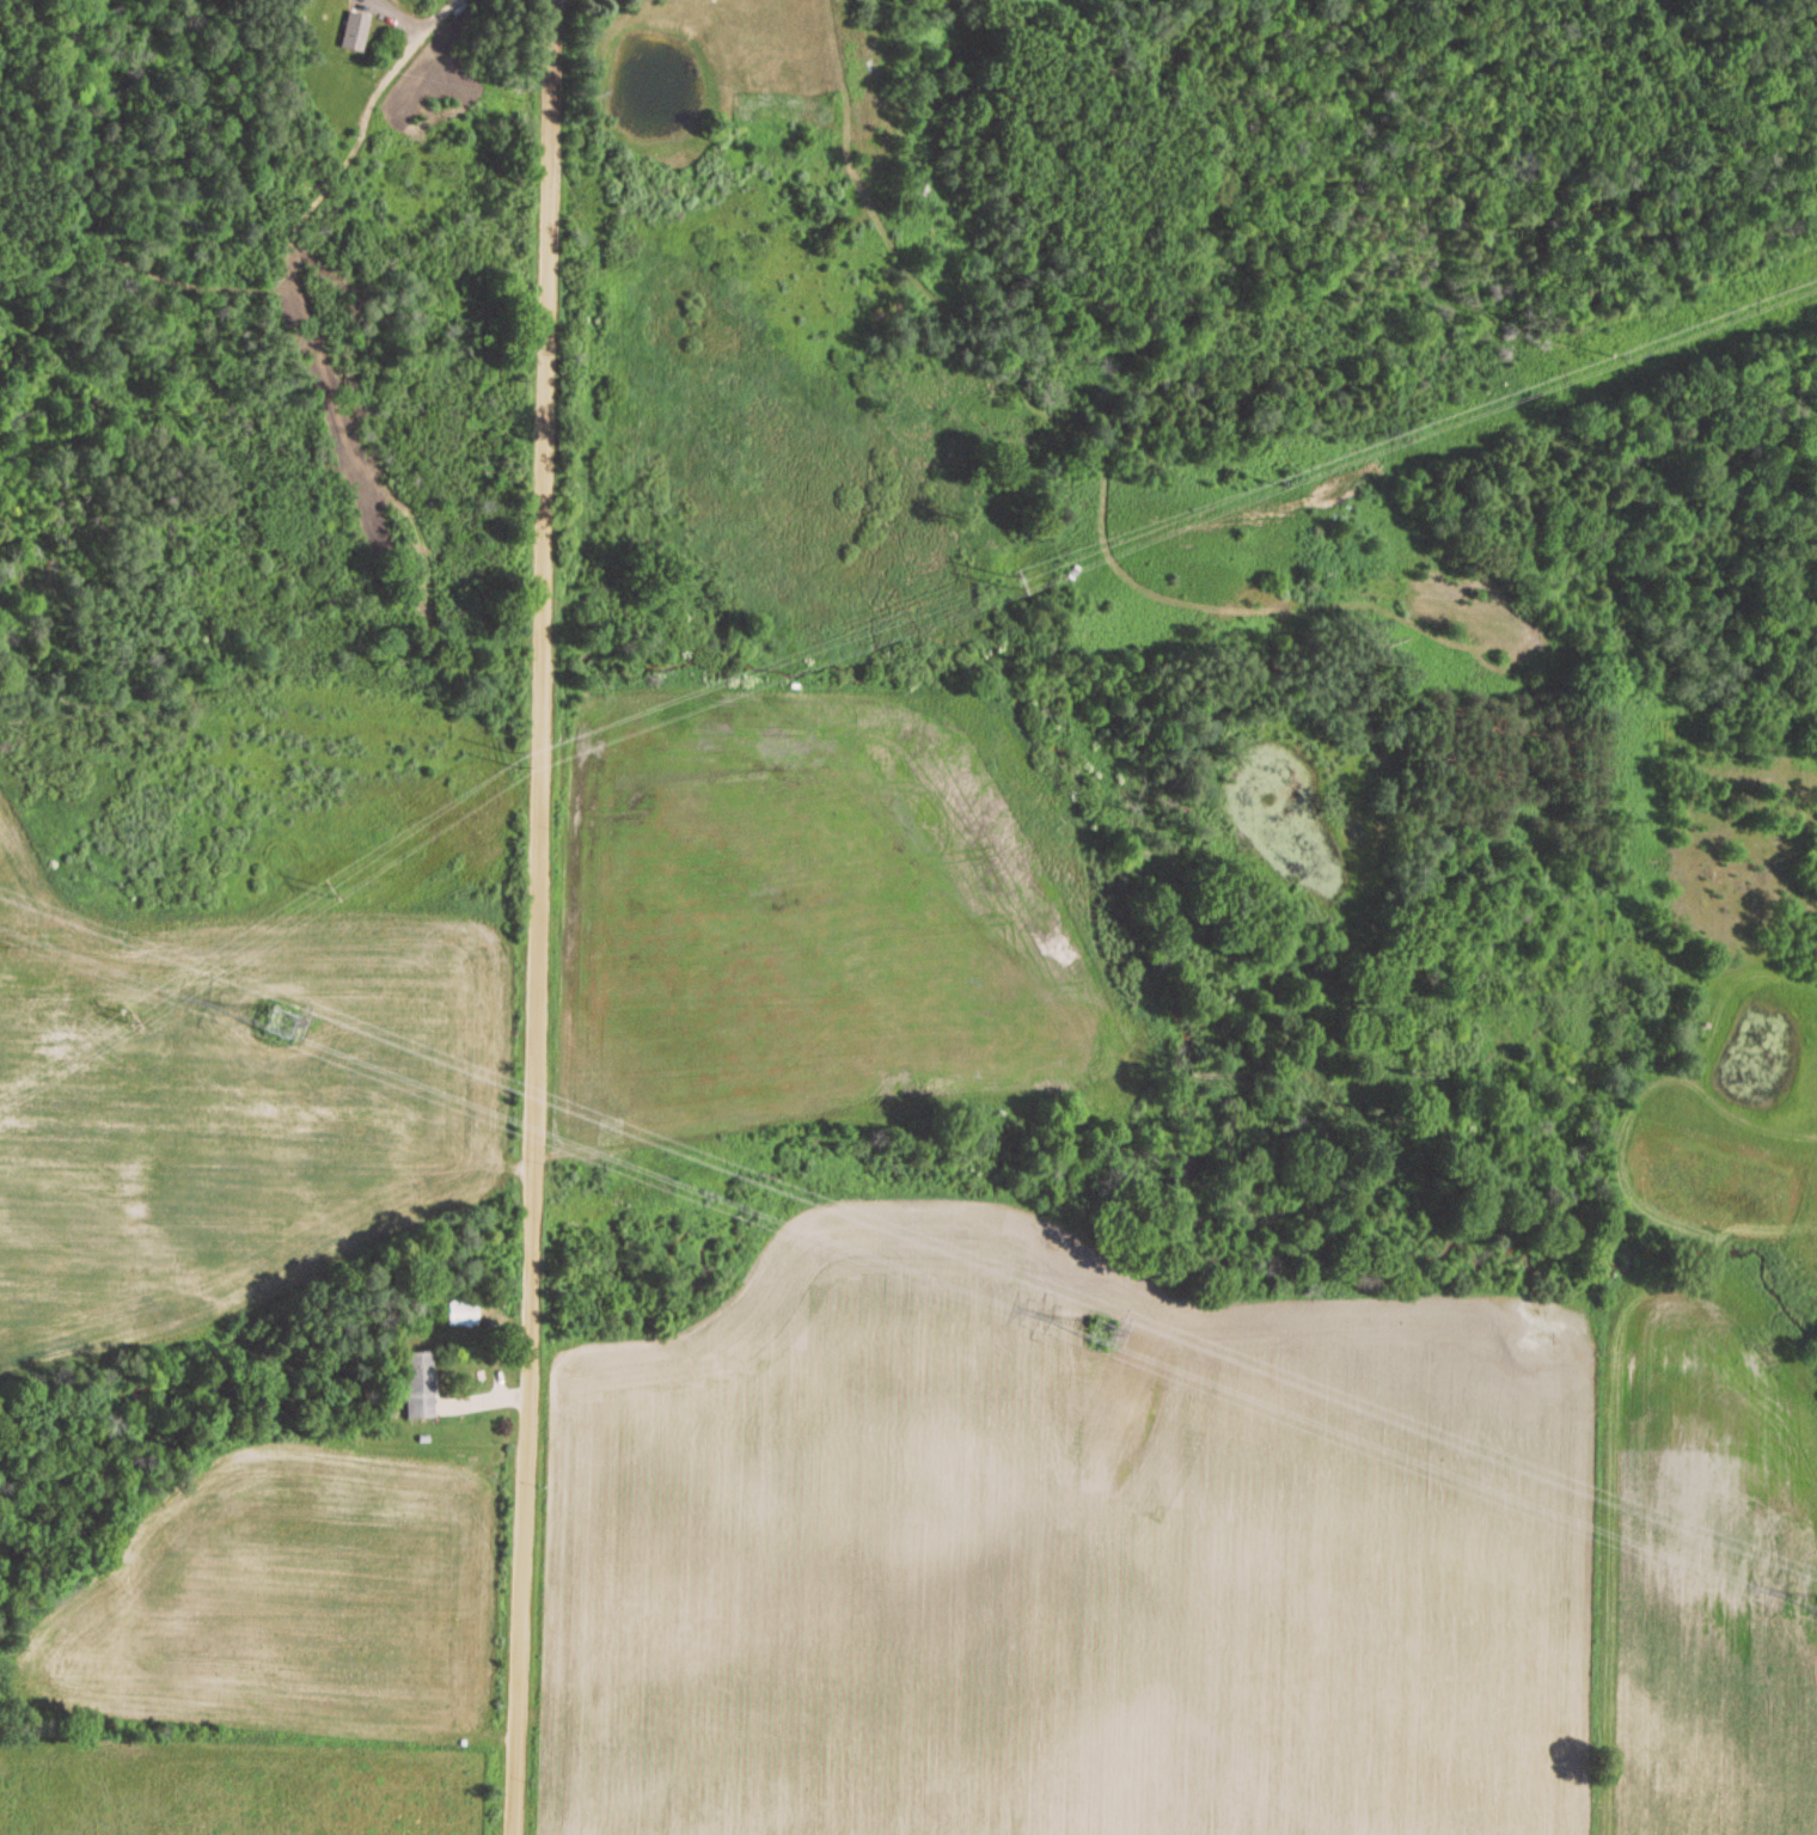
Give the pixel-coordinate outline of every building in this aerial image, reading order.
[(445,1327),(478,1327),(478,1299),(445,1299),(445,1327)] [(429,1420),(429,1353),(401,1353),(401,1420),(429,1420)]
